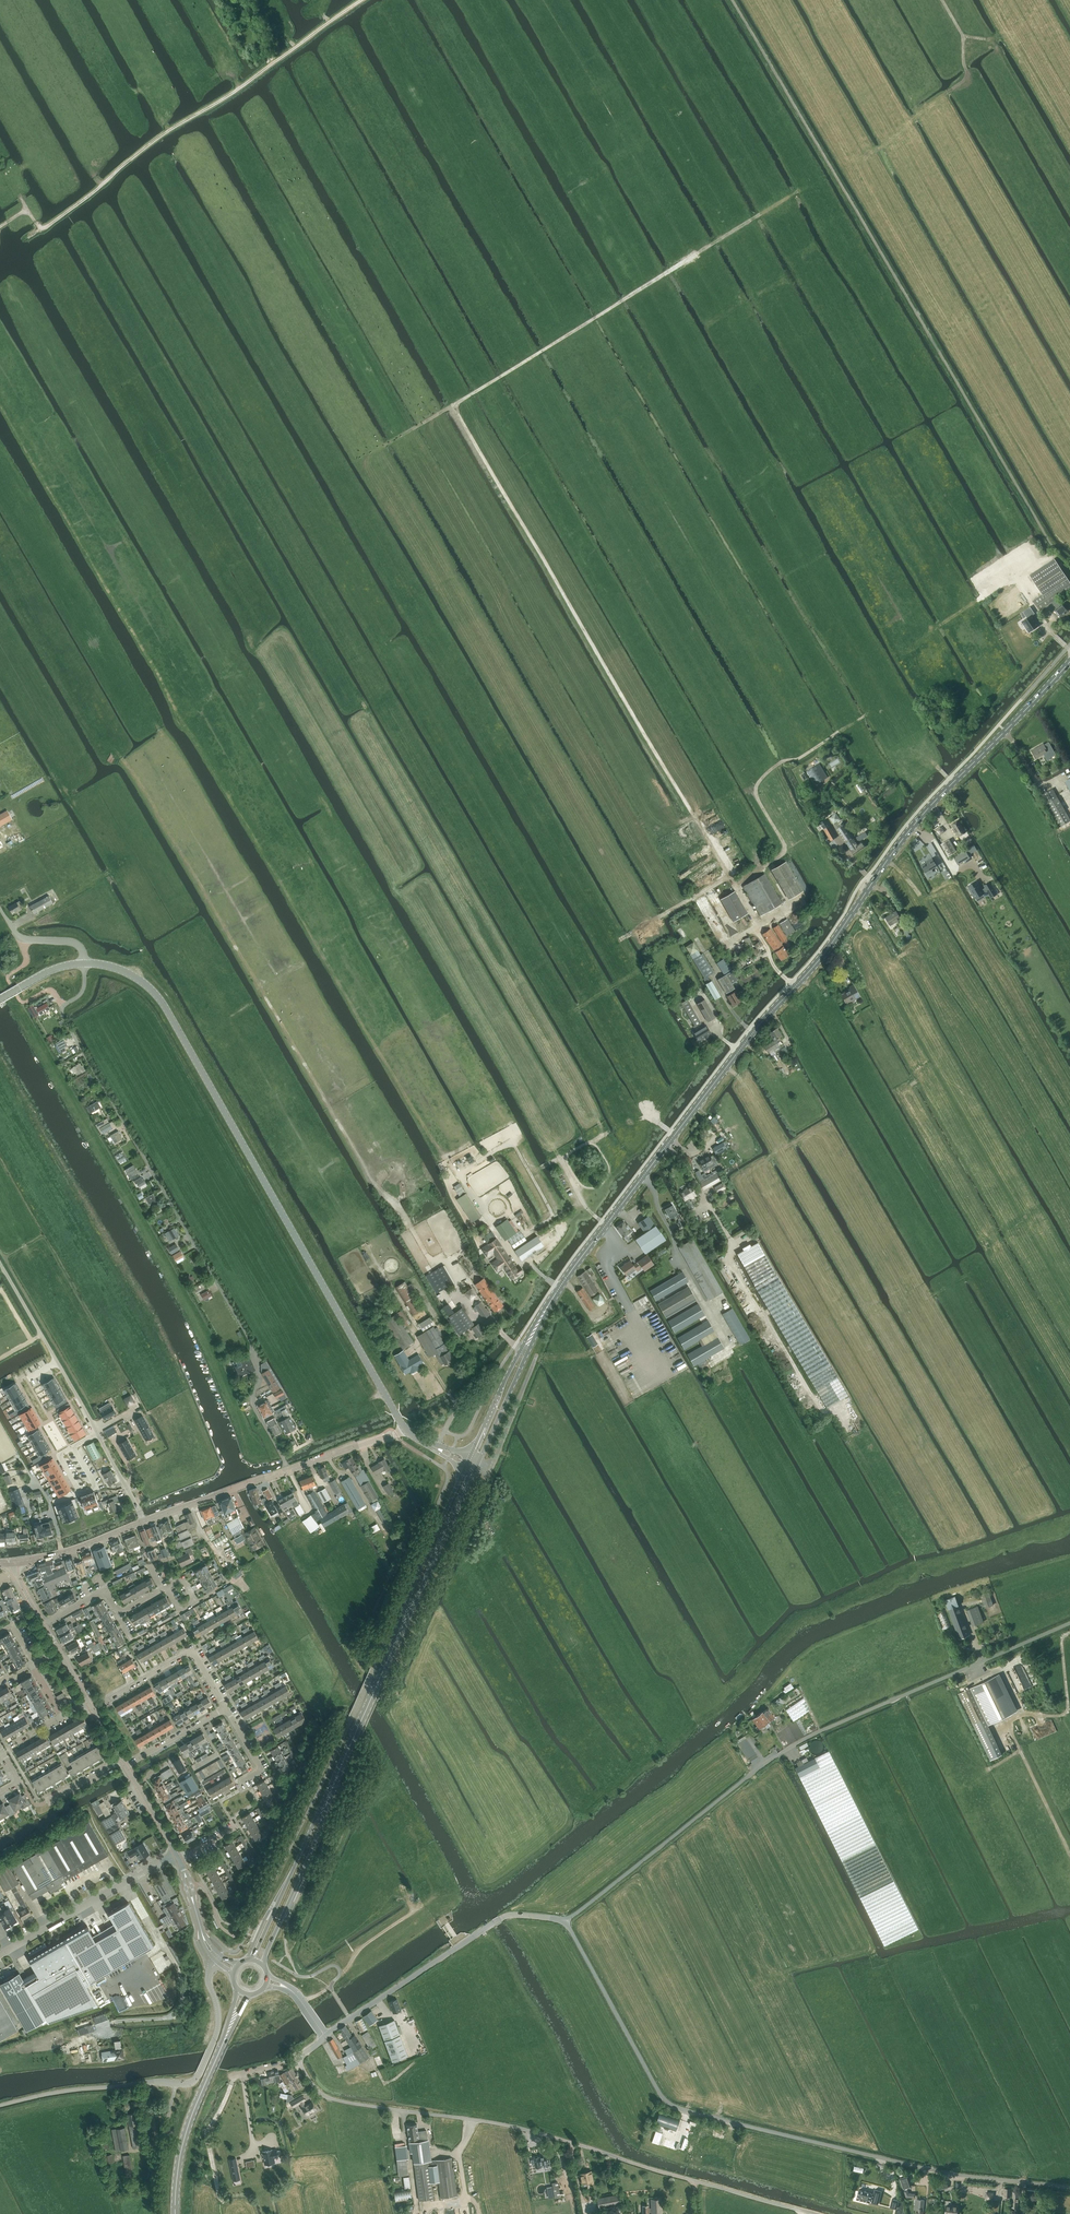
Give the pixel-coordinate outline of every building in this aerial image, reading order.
[(1069,590),(1069,583),(1054,559),(1030,575),(1042,594),(1033,600),(1040,610),(1052,602),(1057,608),(1054,611),(1060,617),(1068,610),(1058,598),(1069,590)] [(1031,615),(1022,621),(1026,628),(1024,629),(1026,633),(1038,625),(1031,615)] [(1043,744),(1032,750),(1036,758),(1044,754),(1047,760),(1050,759),(1049,758),(1055,755),(1049,742),(1044,745),(1043,744)] [(819,763),(807,771),(815,785),(827,777),(819,763)] [(1069,821),(1069,819),(1053,789),(1042,795),(1060,826),(1069,821)] [(0,815),(0,826),(12,819),(7,811),(0,815)] [(833,824),(840,820),(836,813),(829,817),(833,824)] [(820,823),(831,840),(836,837),(826,820),(820,823)] [(959,820),(951,824),(954,828),(953,829),(955,833),(956,832),(958,836),(966,832),(959,820)] [(842,823),(835,828),(853,855),(864,847),(861,842),(857,845),(854,842),(857,840),(858,842),(868,836),(867,835),(865,832),(855,838),(856,839),(854,841),(842,823)] [(948,856),(956,851),(949,839),(941,844),(948,856)] [(974,844),(965,850),(968,855),(977,850),(974,844)] [(835,856),(841,861),(845,857),(839,852),(835,856)] [(966,852),(955,858),(958,864),(969,857),(966,852)] [(932,859),(921,865),(925,872),(927,875),(933,871),(931,868),(936,866),(932,859)] [(785,862),(775,868),(793,897),(803,891),(785,862)] [(760,916),(781,904),(765,874),(744,886),(760,916)] [(976,881),(968,886),(970,890),(969,890),(971,894),(972,893),(975,898),(983,894),(984,897),(989,894),(985,888),(981,890),(976,881)] [(990,883),(984,886),(985,888),(989,894),(991,897),(996,894),(990,883)] [(734,921),(748,913),(735,891),(721,899),(734,921)] [(49,895),(30,906),(33,910),(34,914),(35,914),(37,912),(53,903),(49,895)] [(12,913),(23,907),(20,901),(9,907),(12,913)] [(890,925),(901,918),(896,911),(885,918),(890,925)] [(787,935),(794,931),(787,919),(780,923),(787,935)] [(787,947),(791,945),(778,925),(774,928),(783,942),(784,942),(787,947)] [(906,929),(903,931),(906,937),(910,935),(909,934),(912,932),(908,925),(905,927),(906,929)] [(781,960),(789,954),(770,928),(762,934),(781,960)] [(749,937),(745,939),(748,946),(749,945),(751,948),(757,956),(758,956),(766,950),(759,941),(755,944),(757,948),(754,950),(752,946),(751,944),(752,944),(749,937)] [(698,950),(694,942),(686,946),(694,959),(693,959),(705,978),(703,979),(707,984),(706,984),(715,999),(721,995),(711,981),(707,976),(714,972),(702,953),(701,954),(698,950)] [(738,979),(731,969),(724,958),(717,963),(724,974),(725,975),(718,979),(726,993),(735,988),(732,983),(738,979)] [(846,1004),(860,996),(853,985),(849,987),(850,988),(841,994),(846,1004)] [(733,1005),(741,1001),(735,992),(728,996),(733,1005)] [(702,1023),(692,1007),(688,999),(681,1003),(686,1010),(695,1027),(702,1023)] [(708,1021),(715,1017),(705,999),(697,1003),(708,1021)] [(46,1011),(50,1009),(46,1003),(38,1008),(37,1006),(35,1008),(33,1004),(28,1007),(29,1008),(34,1016),(38,1014),(38,1013),(40,1012),(41,1014),(45,1012),(46,1012),(46,1011)] [(699,1041),(711,1034),(706,1025),(693,1032),(699,1041)] [(779,1038),(782,1036),(777,1028),(769,1032),(775,1041),(764,1047),(768,1052),(769,1051),(771,1054),(775,1051),(776,1052),(782,1048),(780,1044),(782,1043),(779,1038)] [(55,1039),(52,1034),(47,1037),(50,1042),(55,1039)] [(57,1043),(54,1044),(59,1053),(62,1052),(66,1050),(64,1048),(65,1047),(68,1046),(64,1040),(61,1041),(61,1042),(60,1041),(57,1043)] [(778,1055),(776,1052),(775,1051),(771,1054),(775,1062),(786,1055),(784,1052),(780,1054),(778,1055)] [(80,1063),(72,1069),(74,1073),(76,1072),(78,1075),(86,1070),(84,1067),(83,1068),(80,1063)] [(91,1113),(101,1107),(98,1101),(87,1107),(91,1113)] [(98,1128),(109,1122),(107,1118),(96,1125),(98,1128)] [(101,1128),(104,1133),(112,1128),(110,1123),(101,1128)] [(115,1142),(122,1138),(118,1131),(111,1135),(115,1142)] [(723,1142),(713,1148),(717,1154),(727,1149),(727,1148),(725,1145),(723,1142)] [(121,1152),(115,1156),(121,1164),(126,1161),(121,1152)] [(710,1154),(704,1158),(708,1166),(710,1168),(716,1165),(718,1163),(713,1155),(711,1156),(710,1154)] [(704,1158),(698,1161),(703,1169),(704,1171),(710,1168),(708,1166),(704,1158)] [(133,1164),(125,1169),(128,1175),(131,1179),(135,1177),(135,1178),(140,1175),(138,1172),(136,1170),(135,1167),(133,1164)] [(698,1170),(694,1172),(699,1181),(703,1179),(703,1178),(701,1175),(698,1170)] [(704,1180),(699,1182),(704,1190),(723,1178),(719,1171),(710,1176),(709,1174),(706,1175),(705,1172),(701,1175),(703,1178),(703,1179),(704,1180)] [(140,1187),(146,1183),(144,1179),(143,1179),(142,1177),(135,1181),(136,1184),(138,1183),(140,1187)] [(723,1182),(714,1187),(717,1192),(726,1187),(723,1182)] [(687,1189),(681,1193),(685,1200),(690,1197),(691,1198),(695,1196),(694,1194),(696,1194),(695,1192),(692,1187),(691,1185),(686,1188),(687,1189)] [(472,1222),(481,1216),(466,1193),(457,1199),(472,1222)] [(152,1208),(158,1204),(153,1195),(146,1199),(152,1208)] [(669,1207),(665,1209),(670,1218),(676,1214),(680,1222),(677,1223),(679,1227),(685,1224),(679,1212),(677,1213),(673,1205),(672,1205),(672,1203),(668,1205),(669,1207)] [(655,1225),(648,1215),(638,1223),(645,1232),(655,1225)] [(516,1233),(507,1219),(495,1226),(505,1240),(516,1233)] [(629,1234),(633,1231),(628,1225),(627,1225),(624,1221),(616,1227),(623,1237),(628,1233),(629,1234)] [(485,1235),(490,1232),(489,1226),(484,1224),(479,1227),(479,1233),(485,1235)] [(655,1225),(645,1232),(636,1239),(645,1252),(665,1239),(660,1232),(655,1225)] [(170,1241),(175,1238),(176,1239),(177,1239),(178,1239),(179,1238),(179,1237),(179,1236),(179,1235),(177,1231),(177,1230),(177,1229),(176,1228),(175,1229),(175,1228),(172,1229),(171,1229),(171,1230),(166,1233),(170,1241)] [(497,1271),(504,1267),(512,1279),(524,1271),(521,1267),(517,1269),(497,1238),(493,1240),(489,1233),(484,1237),(488,1244),(482,1248),(488,1256),(494,1252),(498,1258),(492,1263),(497,1271)] [(522,1233),(510,1241),(515,1249),(528,1240),(522,1233)] [(515,1251),(522,1260),(544,1246),(537,1236),(515,1251)] [(709,1300),(723,1292),(693,1239),(679,1247),(709,1300)] [(827,1407),(848,1395),(758,1243),(738,1255),(827,1407)] [(179,1250),(176,1245),(169,1249),(172,1255),(179,1250)] [(180,1251),(173,1256),(176,1261),(183,1257),(180,1251)] [(645,1271),(654,1264),(647,1255),(638,1261),(645,1271)] [(633,1265),(630,1260),(621,1267),(623,1270),(622,1271),(623,1272),(624,1272),(627,1276),(636,1269),(638,1271),(641,1269),(636,1262),(633,1265)] [(444,1289),(454,1283),(443,1266),(434,1272),(444,1289)] [(656,1300),(688,1281),(683,1272),(650,1290),(656,1300)] [(484,1278),(476,1284),(495,1312),(504,1306),(484,1278)] [(412,1283),(408,1285),(406,1281),(396,1287),(413,1315),(423,1309),(412,1291),(416,1289),(412,1283)] [(689,1286),(658,1304),(666,1317),(697,1299),(689,1286)] [(472,1288),(466,1293),(470,1299),(476,1294),(472,1288)] [(591,1289),(582,1294),(594,1316),(603,1311),(591,1289)] [(209,1290),(202,1294),(205,1299),(205,1301),(207,1301),(208,1301),(209,1300),(208,1297),(212,1295),(209,1290)] [(647,1303),(646,1302),(649,1300),(646,1295),(633,1303),(636,1309),(647,1303)] [(477,1304),(475,1306),(484,1318),(484,1319),(490,1314),(481,1301),(480,1302),(477,1304)] [(672,1318),(668,1321),(675,1333),(705,1315),(698,1303),(672,1318)] [(461,1308),(447,1318),(448,1320),(452,1326),(458,1335),(473,1325),(468,1318),(461,1308)] [(740,1344),(750,1339),(732,1308),(723,1314),(740,1344)] [(405,1327),(411,1322),(402,1309),(396,1314),(405,1327)] [(390,1318),(385,1322),(403,1349),(414,1341),(398,1318),(395,1315),(390,1318)] [(430,1316),(419,1323),(423,1331),(434,1324),(430,1316)] [(619,1318),(598,1330),(604,1341),(625,1330),(619,1318)] [(708,1320),(678,1337),(685,1350),(700,1341),(702,1345),(687,1354),(691,1360),(694,1366),(724,1348),(708,1320)] [(478,1337),(486,1332),(480,1322),(472,1327),(478,1337)] [(438,1352),(445,1365),(455,1359),(450,1350),(449,1351),(434,1326),(417,1336),(429,1357),(438,1352)] [(592,1334),(586,1337),(592,1346),(597,1343),(592,1334)] [(403,1350),(394,1356),(405,1374),(410,1372),(419,1366),(424,1363),(419,1354),(409,1360),(403,1350)] [(252,1371),(255,1369),(250,1356),(233,1363),(240,1380),(253,1374),(252,1371)] [(269,1369),(280,1388),(282,1387),(266,1362),(261,1365),(262,1373),(269,1369)] [(269,1384),(276,1380),(269,1369),(262,1373),(269,1384)] [(54,1377),(42,1384),(45,1389),(57,1382),(54,1377)] [(269,1384),(273,1392),(280,1388),(276,1380),(269,1384)] [(57,1382),(45,1389),(48,1394),(60,1387),(57,1382)] [(8,1387),(4,1389),(4,1390),(7,1395),(19,1388),(16,1383),(8,1387)] [(60,1387),(48,1394),(51,1399),(63,1393),(60,1387)] [(19,1388),(7,1395),(10,1400),(22,1393),(19,1388)] [(10,1400),(9,1400),(12,1406),(25,1398),(22,1393),(10,1400)] [(63,1393),(51,1399),(54,1405),(56,1404),(58,1403),(60,1401),(62,1400),(64,1399),(66,1398),(63,1393)] [(131,1395),(124,1399),(128,1406),(135,1402),(131,1395)] [(25,1398),(12,1406),(15,1411),(17,1410),(20,1408),(22,1407),(25,1405),(28,1404),(28,1403),(25,1398)] [(262,1412),(272,1406),(269,1400),(258,1405),(262,1412)] [(101,1412),(105,1419),(116,1413),(112,1405),(112,1406),(110,1403),(103,1406),(105,1409),(101,1412)] [(282,1411),(286,1408),(292,1405),(291,1403),(276,1410),(277,1413),(279,1412),(282,1411)] [(61,1411),(59,1412),(61,1416),(65,1423),(67,1426),(78,1419),(70,1406),(68,1407),(66,1408),(64,1409),(63,1410),(61,1411)] [(272,1406),(262,1412),(264,1417),(273,1413),(273,1412),(274,1411),(272,1406)] [(31,1408),(20,1414),(23,1419),(34,1413),(31,1408)] [(296,1428),(290,1416),(286,1408),(282,1411),(284,1416),(285,1418),(284,1419),(290,1431),(296,1428)] [(23,1419),(19,1422),(22,1427),(24,1426),(26,1424),(26,1425),(37,1418),(34,1413),(23,1419)] [(143,1416),(135,1420),(146,1440),(154,1436),(143,1416)] [(274,1423),(277,1422),(275,1417),(267,1421),(270,1427),(274,1425),(274,1423)] [(26,1424),(24,1426),(27,1431),(37,1425),(40,1424),(37,1418),(26,1425),(26,1424)] [(78,1419),(67,1426),(69,1430),(73,1437),(75,1440),(87,1433),(78,1419)] [(286,1433),(290,1431),(284,1419),(280,1421),(286,1433)] [(275,1435),(282,1431),(277,1422),(274,1423),(274,1425),(270,1427),(275,1435)] [(114,1427),(106,1432),(109,1436),(117,1432),(114,1427)] [(39,1429),(27,1435),(27,1436),(30,1440),(30,1441),(42,1434),(39,1429),(39,1428),(39,1429)] [(30,1440),(29,1441),(32,1447),(33,1446),(45,1439),(42,1434),(30,1441),(30,1440)] [(45,1439),(33,1446),(36,1451),(48,1444),(45,1439)] [(127,1439),(119,1444),(127,1459),(128,1459),(136,1455),(127,1439)] [(94,1441),(86,1445),(94,1460),(101,1456),(94,1441)] [(48,1444),(36,1451),(39,1456),(40,1456),(43,1454),(46,1452),(51,1449),(48,1444)] [(346,1460),(343,1462),(347,1469),(350,1467),(355,1475),(357,1474),(360,1472),(360,1471),(362,1469),(359,1465),(357,1466),(351,1457),(346,1460)] [(42,1464),(40,1466),(43,1471),(44,1471),(44,1470),(55,1464),(52,1459),(50,1460),(47,1461),(45,1463),(42,1464)] [(387,1472),(391,1470),(385,1459),(379,1462),(372,1467),(376,1474),(383,1469),(384,1470),(385,1469),(387,1472)] [(55,1464),(44,1470),(44,1471),(47,1475),(58,1469),(55,1464)] [(318,1469),(321,1478),(323,1477),(325,1481),(330,1479),(328,1475),(325,1466),(318,1469)] [(58,1469),(47,1475),(50,1481),(61,1474),(58,1469)] [(109,1484),(117,1480),(111,1470),(103,1474),(109,1484)] [(50,1481),(49,1481),(52,1487),(53,1486),(64,1479),(61,1474),(50,1481)] [(313,1476),(306,1478),(310,1487),(312,1486),(316,1484),(313,1476)] [(367,1507),(365,1504),(366,1504),(350,1476),(342,1481),(359,1511),(367,1507)] [(306,1478),(300,1480),(303,1489),(305,1488),(308,1487),(310,1487),(306,1478)] [(64,1479),(53,1486),(56,1491),(67,1485),(64,1479)] [(336,1494),(341,1491),(335,1480),(330,1483),(336,1494)] [(368,1481),(361,1485),(370,1501),(372,1500),(378,1496),(369,1480),(368,1481)] [(389,1482),(383,1486),(388,1494),(394,1491),(389,1482)] [(67,1485),(56,1491),(59,1496),(70,1490),(67,1485)] [(311,1515),(303,1521),(311,1533),(316,1529),(318,1527),(320,1526),(316,1521),(320,1519),(324,1526),(332,1521),(328,1513),(327,1511),(323,1505),(322,1502),(314,1490),(312,1486),(310,1487),(308,1487),(305,1488),(306,1489),(308,1493),(306,1495),(315,1510),(314,1510),(315,1512),(311,1515)] [(258,1507),(263,1504),(257,1487),(250,1490),(255,1503),(256,1503),(258,1507)] [(19,1488),(9,1492),(12,1501),(14,1501),(16,1507),(25,1504),(19,1488)] [(267,1488),(263,1491),(264,1492),(269,1501),(273,1499),(267,1488)] [(331,1498),(326,1488),(318,1492),(323,1502),(331,1498)] [(81,1496),(81,1497),(82,1499),(81,1500),(82,1504),(83,1503),(86,1510),(87,1509),(88,1510),(91,1509),(91,1508),(94,1507),(94,1508),(98,1506),(97,1505),(99,1505),(97,1498),(98,1498),(96,1494),(95,1495),(94,1492),(94,1491),(90,1493),(88,1494),(87,1494),(85,1495),(81,1496)] [(292,1492),(288,1495),(293,1504),(294,1507),(299,1504),(292,1492)] [(288,1495),(283,1498),(288,1507),(293,1504),(288,1495)] [(54,1506),(57,1515),(61,1514),(64,1522),(69,1520),(73,1518),(78,1517),(75,1508),(78,1507),(76,1501),(75,1499),(75,1498),(54,1506)] [(112,1512),(118,1510),(114,1500),(112,1501),(110,1498),(105,1500),(106,1503),(108,1502),(112,1512)] [(225,1499),(220,1501),(222,1506),(223,1505),(224,1505),(224,1506),(225,1506),(227,1512),(222,1514),(226,1522),(233,1534),(233,1535),(235,1534),(234,1533),(242,1529),(243,1529),(244,1528),(245,1528),(238,1516),(236,1509),(231,1511),(229,1505),(231,1504),(228,1498),(225,1499)] [(283,1498),(278,1500),(285,1512),(289,1509),(288,1507),(283,1498)] [(375,1510),(381,1507),(377,1500),(373,1503),(371,1504),(375,1510)] [(283,1512),(279,1504),(275,1506),(273,1501),(266,1504),(271,1515),(272,1515),(273,1517),(283,1512)] [(337,1508),(336,1509),(340,1517),(349,1512),(352,1510),(347,1503),(344,1504),(337,1508)] [(299,1504),(294,1507),(295,1509),(299,1515),(300,1515),(304,1512),(300,1504),(299,1504)] [(216,1505),(211,1507),(215,1516),(220,1514),(216,1505)] [(211,1506),(201,1510),(205,1520),(208,1519),(214,1516),(215,1516),(211,1507),(211,1506)] [(379,1509),(377,1510),(387,1528),(390,1527),(392,1526),(381,1507),(379,1509)] [(329,1510),(327,1511),(328,1513),(332,1521),(337,1518),(340,1517),(336,1509),(333,1511),(331,1512),(329,1510)] [(193,1522),(195,1521),(191,1512),(186,1514),(188,1520),(190,1523),(193,1522)] [(52,1533),(51,1528),(55,1527),(53,1520),(49,1521),(50,1521),(42,1523),(45,1535),(52,1533)] [(168,1520),(164,1522),(169,1536),(172,1534),(174,1539),(173,1539),(177,1548),(183,1545),(179,1536),(176,1538),(175,1537),(176,1537),(175,1534),(174,1535),(168,1520)] [(193,1522),(190,1523),(188,1520),(175,1526),(180,1536),(179,1536),(183,1545),(184,1547),(194,1543),(188,1530),(195,1527),(193,1522)] [(487,1537),(494,1533),(488,1521),(480,1526),(487,1537)] [(168,1532),(169,1536),(164,1522),(159,1524),(160,1526),(157,1527),(159,1534),(161,1537),(164,1536),(164,1537),(167,1536),(165,1533),(168,1532)] [(38,1537),(45,1535),(42,1523),(35,1525),(38,1537)] [(374,1532),(379,1528),(377,1524),(371,1527),(374,1532)] [(159,1534),(157,1527),(156,1525),(151,1528),(154,1536),(156,1539),(161,1537),(159,1534)] [(211,1540),(215,1538),(212,1532),(213,1531),(210,1525),(205,1528),(208,1534),(208,1533),(211,1540)] [(243,1529),(242,1529),(253,1550),(256,1549),(261,1546),(264,1544),(255,1526),(252,1528),(246,1531),(244,1528),(243,1529)] [(20,1541),(29,1540),(27,1528),(23,1529),(24,1534),(19,1535),(20,1541)] [(151,1528),(145,1530),(149,1542),(150,1542),(155,1540),(153,1536),(154,1536),(151,1528)] [(7,1541),(16,1540),(15,1529),(11,1530),(11,1532),(6,1533),(7,1541)] [(145,1543),(149,1542),(145,1530),(140,1532),(145,1543)] [(241,1532),(233,1535),(237,1543),(244,1539),(241,1532)] [(135,1549),(140,1547),(135,1534),(129,1537),(134,1547),(135,1549)] [(217,1546),(228,1539),(225,1534),(214,1540),(217,1546)] [(135,1549),(134,1547),(129,1537),(124,1539),(129,1552),(135,1549)] [(119,1540),(110,1543),(113,1549),(112,1549),(113,1552),(114,1552),(117,1550),(119,1553),(124,1551),(119,1540)] [(100,1569),(112,1565),(105,1546),(93,1551),(100,1569)] [(189,1556),(194,1554),(191,1547),(184,1550),(186,1554),(178,1558),(182,1566),(192,1562),(189,1556)] [(162,1553),(157,1555),(154,1549),(147,1552),(151,1561),(153,1560),(154,1561),(163,1557),(162,1553)] [(85,1565),(94,1562),(91,1551),(81,1554),(85,1565)] [(72,1557),(64,1560),(68,1570),(74,1568),(73,1564),(74,1563),(72,1557)] [(39,1570),(28,1576),(30,1582),(32,1581),(35,1588),(36,1587),(46,1583),(49,1590),(56,1587),(54,1583),(66,1578),(67,1582),(69,1581),(70,1580),(71,1580),(63,1560),(55,1563),(55,1562),(53,1562),(52,1560),(37,1563),(39,1570)] [(78,1575),(86,1573),(82,1561),(76,1563),(80,1573),(77,1574),(78,1575)] [(130,1563),(124,1566),(126,1570),(129,1568),(131,1572),(133,1571),(130,1563)] [(206,1565),(195,1571),(198,1576),(209,1570),(206,1565)] [(118,1574),(126,1570),(124,1566),(116,1570),(118,1574)] [(209,1570),(198,1576),(201,1582),(212,1575),(209,1570)] [(240,1570),(233,1574),(233,1575),(236,1579),(243,1574),(240,1570)] [(212,1575),(201,1582),(204,1587),(215,1580),(212,1575)] [(151,1577),(146,1580),(150,1588),(156,1585),(151,1577)] [(146,1580),(141,1583),(145,1591),(150,1588),(146,1580)] [(215,1580),(204,1587),(207,1591),(207,1592),(208,1591),(215,1587),(218,1586),(215,1580)] [(44,1584),(36,1588),(42,1601),(50,1597),(47,1591),(49,1590),(46,1583),(44,1584)] [(134,1583),(129,1586),(130,1589),(132,1591),(135,1597),(140,1594),(139,1591),(135,1586),(134,1583)] [(141,1583),(135,1586),(139,1591),(140,1594),(145,1591),(141,1583)] [(232,1585),(217,1593),(219,1597),(225,1594),(226,1595),(229,1593),(228,1592),(234,1588),(232,1585)] [(11,1586),(2,1590),(3,1591),(5,1596),(8,1594),(9,1598),(15,1595),(13,1591),(11,1586)] [(126,1591),(125,1592),(130,1600),(135,1597),(132,1591),(130,1589),(126,1591)] [(125,1592),(120,1595),(125,1603),(130,1600),(125,1592)] [(985,1607),(993,1604),(988,1592),(980,1595),(985,1607)] [(73,1593),(65,1597),(68,1604),(77,1599),(73,1593)] [(8,1594),(5,1596),(8,1603),(16,1600),(16,1601),(18,1601),(15,1595),(9,1598),(8,1594)] [(165,1607),(171,1604),(167,1598),(166,1596),(161,1599),(165,1607)] [(959,1638),(969,1635),(955,1596),(945,1600),(959,1638)] [(65,1597),(60,1600),(64,1607),(68,1604),(65,1597)] [(0,1607),(0,1615),(1,1614),(5,1612),(7,1612),(9,1611),(5,1604),(3,1599),(0,1601),(0,1603),(1,1606),(0,1607)] [(160,1610),(165,1607),(161,1599),(156,1602),(160,1610)] [(229,1601),(233,1607),(237,1614),(242,1611),(236,1600),(233,1602),(232,1599),(231,1600),(229,1601)] [(16,1600),(8,1603),(12,1611),(20,1607),(18,1601),(16,1601),(16,1600)] [(52,1600),(44,1603),(49,1615),(57,1611),(52,1600)] [(95,1612),(105,1606),(102,1600),(92,1606),(95,1612)] [(229,1601),(226,1602),(228,1605),(230,1608),(227,1610),(229,1614),(231,1617),(237,1614),(233,1607),(229,1601)] [(155,1613),(160,1610),(156,1602),(150,1605),(155,1613)] [(150,1616),(155,1613),(150,1605),(145,1608),(150,1616)] [(98,1617),(108,1611),(105,1606),(95,1612),(98,1617)] [(220,1606),(218,1608),(222,1614),(225,1621),(231,1617),(229,1614),(227,1610),(224,1612),(220,1606)] [(977,1606),(966,1610),(968,1615),(979,1611),(977,1606)] [(151,1618),(150,1616),(145,1608),(140,1611),(146,1621),(151,1618)] [(218,1608),(215,1609),(217,1612),(217,1611),(219,1615),(216,1617),(218,1620),(220,1624),(225,1621),(222,1614),(218,1608)] [(944,1609),(936,1612),(942,1629),(950,1626),(944,1609)] [(81,1615),(81,1614),(84,1612),(82,1610),(79,1611),(73,1614),(75,1618),(81,1615)] [(185,1613),(182,1615),(183,1617),(185,1620),(188,1618),(187,1617),(191,1614),(189,1610),(189,1611),(188,1611),(185,1613)] [(111,1616),(108,1611),(98,1617),(101,1622),(111,1616)] [(140,1611),(135,1614),(140,1622),(141,1624),(146,1621),(140,1611)] [(209,1613),(206,1614),(210,1621),(214,1627),(220,1624),(218,1620),(216,1617),(214,1613),(212,1611),(209,1613)] [(135,1625),(140,1622),(135,1614),(130,1617),(135,1625)] [(206,1614),(204,1616),(205,1618),(206,1620),(207,1621),(204,1623),(206,1627),(208,1631),(214,1627),(210,1621),(206,1614)] [(104,1627),(114,1621),(111,1616),(101,1622),(104,1627)] [(109,1631),(117,1626),(114,1621),(104,1627),(107,1632),(109,1631)] [(66,1622),(56,1628),(60,1635),(74,1627),(74,1626),(72,1622),(68,1625),(66,1622)] [(74,1627),(60,1635),(64,1642),(74,1636),(72,1632),(75,1630),(75,1629),(77,1633),(84,1629),(81,1623),(74,1627)] [(199,1627),(198,1627),(203,1634),(208,1631),(206,1627),(204,1623),(199,1627)] [(174,1625),(174,1626),(181,1638),(187,1635),(183,1628),(180,1630),(176,1624),(174,1625)] [(112,1636),(120,1631),(117,1626),(109,1631),(112,1636)] [(174,1626),(171,1627),(173,1630),(173,1629),(175,1632),(172,1635),(176,1642),(181,1638),(174,1626)] [(193,1631),(192,1632),(194,1636),(196,1635),(197,1637),(203,1634),(198,1627),(193,1630),(193,1631)] [(113,1642),(123,1636),(120,1631),(112,1636),(110,1637),(113,1642)] [(165,1631),(163,1632),(164,1635),(166,1638),(170,1645),(176,1642),(172,1635),(169,1636),(168,1636),(167,1634),(167,1633),(165,1631)] [(254,1631),(249,1634),(251,1638),(253,1641),(258,1638),(254,1631)] [(0,1639),(0,1644),(3,1643),(12,1638),(10,1633),(0,1638),(0,1639)] [(249,1634),(243,1637),(245,1641),(247,1644),(253,1641),(251,1638),(249,1634)] [(113,1642),(116,1647),(126,1642),(123,1636),(113,1642)] [(237,1641),(239,1644),(241,1648),(247,1644),(245,1641),(243,1637),(240,1640),(238,1640),(237,1641)] [(12,1638),(3,1643),(6,1648),(15,1642),(12,1638)] [(163,1639),(160,1641),(162,1645),(164,1648),(170,1645),(166,1638),(163,1639)] [(225,1640),(222,1641),(226,1648),(230,1654),(236,1651),(234,1648),(232,1644),(229,1640),(226,1641),(225,1640)] [(82,1648),(77,1641),(67,1646),(71,1654),(82,1648)] [(160,1641),(154,1644),(156,1648),(158,1651),(164,1648),(162,1645),(160,1641)] [(222,1641),(219,1643),(221,1646),(222,1646),(223,1647),(224,1649),(220,1651),(222,1654),(224,1658),(230,1654),(226,1648),(222,1641)] [(237,1641),(232,1644),(234,1648),(236,1651),(241,1648),(239,1644),(237,1641)] [(15,1642),(6,1648),(8,1652),(18,1647),(15,1642)] [(95,1645),(92,1646),(95,1652),(101,1649),(98,1643),(95,1645)] [(154,1644),(149,1648),(151,1651),(153,1655),(158,1651),(156,1648),(154,1644)] [(264,1647),(263,1648),(264,1650),(265,1650),(267,1648),(269,1653),(273,1651),(269,1644),(264,1647)] [(18,1647),(8,1652),(11,1657),(21,1652),(18,1647)] [(149,1648),(143,1651),(145,1654),(147,1658),(153,1655),(151,1651),(149,1648)] [(143,1651),(137,1654),(140,1659),(142,1661),(147,1658),(145,1654),(143,1651)] [(215,1654),(214,1654),(218,1661),(219,1661),(224,1658),(222,1654),(220,1651),(215,1654)] [(21,1652),(11,1657),(14,1662),(23,1656),(21,1652)] [(77,1658),(81,1666),(92,1660),(88,1653),(77,1658)] [(214,1654),(209,1657),(213,1664),(218,1661),(214,1654)] [(264,1654),(261,1656),(263,1659),(264,1662),(268,1669),(274,1666),(270,1658),(268,1655),(266,1657),(264,1654)] [(121,1659),(117,1661),(120,1666),(123,1672),(130,1668),(128,1665),(126,1662),(124,1659),(122,1655),(120,1657),(121,1659)] [(23,1656),(14,1662),(17,1667),(26,1661),(23,1656)] [(128,1661),(126,1662),(128,1665),(130,1668),(135,1665),(132,1659),(128,1661)] [(264,1662),(259,1665),(261,1669),(263,1672),(268,1669),(264,1662)] [(189,1664),(183,1668),(191,1682),(192,1684),(195,1682),(192,1677),(195,1675),(193,1672),(189,1664)] [(259,1665),(253,1668),(255,1672),(257,1676),(263,1672),(261,1669),(259,1665)] [(183,1668),(177,1671),(182,1678),(186,1676),(187,1679),(189,1683),(190,1685),(192,1684),(191,1682),(183,1668)] [(253,1668),(247,1671),(249,1675),(252,1679),(257,1676),(255,1672),(253,1668)] [(177,1671),(172,1674),(176,1682),(182,1678),(177,1671)] [(247,1671),(242,1675),(246,1682),(252,1679),(249,1675),(247,1671)] [(172,1674),(166,1678),(170,1685),(176,1682),(172,1674)] [(999,1674),(958,1693),(976,1730),(985,1750),(990,1760),(1002,1754),(997,1744),(988,1725),(990,1723),(1017,1710),(999,1674)] [(242,1675),(236,1678),(240,1685),(246,1682),(242,1675)] [(20,1683),(12,1687),(14,1692),(15,1693),(24,1688),(35,1681),(32,1676),(21,1682),(20,1683)] [(166,1678),(161,1681),(165,1688),(166,1691),(167,1692),(168,1694),(169,1695),(172,1700),(174,1699),(167,1687),(170,1685),(166,1678)] [(236,1678),(230,1681),(235,1689),(240,1685),(236,1678)] [(24,1688),(15,1693),(19,1699),(21,1698),(38,1687),(37,1684),(35,1681),(24,1688)] [(161,1681),(155,1684),(156,1686),(158,1690),(159,1692),(162,1689),(164,1692),(166,1691),(165,1688),(161,1681)] [(230,1681),(225,1685),(229,1692),(235,1689),(230,1681)] [(784,1689),(783,1690),(786,1694),(794,1688),(793,1686),(790,1683),(784,1688),(785,1689),(784,1689)] [(8,1686),(3,1689),(5,1694),(8,1698),(13,1695),(12,1693),(9,1689),(8,1686)] [(151,1686),(145,1690),(149,1697),(155,1693),(151,1686)] [(286,1686),(280,1689),(282,1693),(284,1696),(290,1693),(286,1686)] [(19,1699),(22,1705),(31,1699),(42,1693),(38,1687),(21,1698),(19,1699)] [(0,1691),(0,1695),(1,1696),(3,1701),(8,1698),(5,1694),(3,1689),(0,1691)] [(280,1689),(275,1692),(277,1696),(279,1700),(284,1696),(282,1693),(280,1689)] [(145,1690),(139,1693),(143,1700),(149,1697),(145,1690)] [(264,1694),(261,1695),(263,1699),(265,1702),(267,1706),(273,1703),(269,1696),(267,1692),(265,1690),(263,1691),(264,1694)] [(14,1692),(12,1693),(13,1695),(17,1703),(18,1703),(18,1705),(19,1706),(20,1708),(22,1707),(23,1707),(22,1705),(19,1699),(15,1693),(14,1692)] [(269,1696),(273,1703),(279,1700),(277,1696),(275,1692),(269,1696)] [(31,1699),(22,1705),(23,1707),(25,1710),(28,1708),(34,1705),(38,1702),(45,1698),(42,1693),(31,1699)] [(62,1705),(68,1702),(63,1693),(57,1697),(62,1705)] [(139,1693),(134,1697),(137,1703),(143,1700),(139,1693)] [(201,1693),(199,1695),(206,1707),(212,1704),(208,1697),(204,1699),(204,1698),(203,1696),(201,1693)] [(169,1695),(162,1699),(165,1704),(172,1700),(169,1695)] [(200,1702),(196,1704),(200,1711),(206,1707),(199,1695),(197,1696),(200,1702)] [(134,1697),(128,1700),(132,1707),(137,1703),(134,1697)] [(784,1703),(780,1697),(775,1701),(779,1706),(784,1703)] [(28,1708),(25,1710),(27,1713),(28,1716),(31,1714),(38,1710),(48,1704),(45,1698),(38,1702),(34,1705),(28,1708)] [(804,1698),(787,1710),(794,1721),(810,1710),(804,1698)] [(263,1699),(258,1702),(260,1706),(262,1709),(267,1706),(265,1702),(263,1699)] [(128,1700),(122,1703),(124,1707),(126,1710),(128,1713),(129,1712),(133,1709),(132,1707),(128,1700)] [(187,1701),(185,1702),(189,1708),(185,1710),(189,1717),(195,1714),(191,1707),(189,1704),(187,1701)] [(258,1702),(252,1705),(254,1709),(256,1713),(262,1709),(260,1706),(258,1702)] [(122,1703),(116,1707),(120,1713),(126,1710),(124,1707),(122,1703)] [(31,1714),(28,1716),(32,1721),(33,1721),(36,1719),(41,1716),(46,1713),(50,1711),(51,1710),(48,1704),(38,1710),(31,1714)] [(196,1704),(191,1707),(195,1714),(200,1711),(196,1704)] [(252,1705),(246,1709),(250,1716),(256,1713),(254,1709),(252,1705)] [(178,1706),(176,1707),(184,1721),(189,1717),(185,1710),(184,1708),(181,1710),(178,1706)] [(177,1715),(174,1717),(178,1724),(184,1721),(176,1707),(174,1708),(177,1715)] [(754,1718),(753,1719),(759,1728),(760,1728),(763,1732),(767,1729),(767,1728),(770,1725),(768,1722),(774,1717),(768,1708),(756,1716),(754,1718)] [(246,1709),(240,1712),(245,1719),(250,1716),(246,1709)] [(299,1715),(296,1716),(298,1720),(300,1724),(306,1721),(301,1713),(300,1711),(298,1712),(299,1715)] [(25,1715),(20,1718),(22,1723),(25,1727),(30,1724),(29,1723),(26,1717),(25,1715)] [(83,1728),(88,1725),(83,1716),(78,1719),(83,1728)] [(296,1716),(290,1719),(293,1723),(295,1727),(300,1724),(298,1720),(296,1716)] [(20,1718),(15,1721),(18,1726),(20,1730),(25,1727),(22,1723),(20,1718)] [(79,1730),(83,1728),(78,1719),(73,1722),(79,1730)] [(170,1719),(164,1723),(166,1726),(168,1730),(174,1726),(170,1719)] [(290,1719),(284,1723),(289,1731),(295,1727),(293,1723),(290,1719)] [(15,1721),(10,1724),(13,1728),(15,1733),(20,1730),(18,1726),(15,1721)] [(9,1722),(4,1725),(5,1727),(8,1731),(10,1736),(15,1733),(13,1728),(10,1724),(9,1722)] [(74,1733),(79,1730),(73,1722),(68,1724),(74,1733)] [(219,1732),(226,1728),(223,1722),(215,1726),(219,1732)] [(164,1723),(158,1726),(160,1730),(162,1733),(168,1730),(166,1726),(164,1723)] [(284,1723),(279,1726),(281,1730),(283,1734),(289,1731),(284,1723)] [(68,1736),(74,1733),(68,1724),(63,1727),(68,1736)] [(158,1726),(153,1729),(155,1733),(157,1736),(162,1733),(160,1730),(158,1726)] [(279,1726),(273,1729),(278,1737),(283,1734),(281,1730),(279,1726)] [(5,1727),(0,1730),(5,1738),(10,1736),(8,1731),(5,1727)] [(64,1739),(68,1736),(63,1727),(59,1730),(64,1739)] [(222,1738),(229,1733),(226,1728),(219,1732),(222,1738)] [(153,1729),(147,1733),(149,1736),(151,1740),(157,1736),(155,1733),(153,1729)] [(59,1742),(64,1739),(59,1730),(54,1733),(59,1742)] [(54,1745),(59,1742),(54,1733),(49,1736),(54,1745)] [(147,1733),(141,1736),(145,1743),(151,1740),(149,1736),(147,1733)] [(203,1733),(197,1737),(202,1744),(203,1746),(205,1745),(209,1743),(207,1741),(203,1733)] [(225,1743),(233,1739),(229,1733),(222,1738),(225,1743)] [(46,1747),(51,1744),(45,1735),(41,1738),(46,1747)] [(141,1736),(135,1739),(139,1746),(145,1743),(141,1736)] [(748,1758),(756,1753),(745,1736),(737,1741),(748,1758)] [(197,1737),(192,1740),(196,1747),(197,1749),(200,1747),(203,1751),(205,1749),(203,1746),(202,1744),(197,1737)] [(41,1750),(46,1747),(41,1738),(36,1741),(41,1750)] [(229,1749),(236,1745),(233,1739),(225,1743),(229,1749)] [(87,1740),(84,1741),(89,1750),(90,1750),(93,1755),(96,1761),(101,1758),(98,1753),(95,1747),(92,1749),(87,1740)] [(192,1740),(186,1743),(194,1756),(196,1755),(194,1752),(197,1750),(197,1749),(196,1747),(192,1740)] [(36,1753),(41,1750),(36,1741),(31,1744),(36,1753)] [(186,1743),(180,1746),(185,1754),(188,1752),(191,1757),(193,1756),(194,1756),(186,1743)] [(31,1755),(36,1753),(31,1744),(26,1746),(31,1755)] [(100,1744),(95,1747),(98,1753),(101,1758),(106,1755),(100,1744)] [(232,1755),(239,1750),(236,1745),(229,1749),(232,1755)] [(278,1745),(271,1750),(274,1756),(278,1753),(282,1751),(278,1745)] [(26,1758),(31,1755),(26,1746),(21,1749),(26,1758)] [(21,1761),(26,1758),(21,1749),(16,1752),(21,1761)] [(89,1750),(85,1753),(88,1758),(91,1764),(96,1761),(93,1755),(90,1750),(89,1750)] [(235,1760),(243,1756),(239,1750),(232,1755),(235,1760)] [(278,1753),(274,1756),(277,1761),(285,1757),(282,1751),(278,1753)] [(884,1946),(918,1929),(829,1751),(809,1761),(807,1757),(796,1763),(798,1766),(795,1768),(884,1946)] [(65,1752),(60,1755),(71,1775),(75,1773),(76,1772),(73,1767),(70,1761),(65,1752)] [(85,1753),(80,1756),(83,1761),(86,1766),(91,1764),(88,1758),(85,1753)] [(757,1754),(749,1759),(752,1763),(760,1758),(757,1754)] [(77,1757),(75,1758),(78,1764),(81,1769),(86,1766),(83,1761),(80,1756),(77,1757)] [(239,1766),(246,1762),(243,1756),(235,1760),(239,1766)] [(285,1757),(277,1761),(280,1767),(288,1763),(285,1757)] [(75,1758),(70,1761),(73,1767),(76,1772),(81,1769),(78,1764),(75,1758)] [(180,1758),(174,1762),(179,1772),(183,1770),(184,1772),(187,1770),(180,1758)] [(247,1769),(249,1768),(246,1762),(239,1766),(242,1772),(247,1769)] [(288,1763),(280,1767),(284,1773),(292,1768),(290,1766),(288,1763)] [(63,1777),(68,1774),(62,1764),(57,1767),(63,1777)] [(58,1780),(63,1777),(57,1767),(52,1769),(58,1780)] [(155,1780),(153,1781),(156,1787),(164,1782),(162,1779),(164,1778),(165,1779),(174,1774),(170,1768),(161,1773),(162,1774),(155,1778),(155,1780)] [(54,1783),(58,1780),(52,1769),(48,1772),(54,1783)] [(49,1785),(54,1783),(48,1772),(43,1775),(49,1785)] [(44,1788),(49,1785),(43,1775),(38,1778),(44,1788)] [(191,1775),(180,1782),(187,1794),(189,1794),(199,1789),(191,1775)] [(229,1788),(235,1784),(231,1777),(225,1780),(229,1788)] [(39,1791),(44,1788),(38,1778),(33,1781),(39,1791)] [(223,1791),(229,1788),(225,1780),(219,1783),(223,1791)] [(265,1780),(257,1784),(260,1790),(268,1786),(265,1780)] [(164,1782),(156,1787),(159,1792),(171,1785),(170,1783),(166,1785),(164,1782)] [(218,1794),(223,1791),(219,1783),(214,1786),(218,1794)] [(171,1785),(159,1792),(162,1797),(170,1792),(171,1791),(170,1788),(172,1786),(171,1785)] [(212,1797),(218,1794),(214,1786),(208,1790),(212,1797)] [(268,1786),(260,1790),(264,1796),(271,1791),(268,1786)] [(189,1794),(190,1797),(195,1794),(201,1791),(199,1789),(189,1794)] [(271,1791),(264,1796),(267,1801),(271,1799),(274,1797),(271,1791)] [(170,1792),(162,1797),(164,1802),(177,1794),(176,1792),(171,1795),(170,1792)] [(22,1809),(31,1804),(25,1794),(22,1795),(20,1793),(15,1796),(21,1807),(22,1809)] [(15,1810),(21,1807),(15,1796),(9,1799),(11,1804),(9,1806),(13,1814),(17,1812),(15,1810)] [(271,1799),(267,1801),(270,1807),(278,1803),(274,1797),(271,1799)] [(178,1798),(166,1804),(167,1806),(168,1810),(179,1804),(178,1803),(177,1804),(176,1802),(179,1800),(178,1798)] [(115,1813),(125,1807),(121,1800),(117,1803),(117,1801),(112,1804),(116,1810),(114,1811),(115,1813)] [(107,1817),(112,1815),(104,1801),(94,1807),(99,1815),(104,1812),(107,1817)] [(179,1804),(168,1810),(171,1814),(184,1806),(186,1805),(188,1803),(187,1801),(179,1805),(179,1804)] [(6,1807),(3,1803),(0,1805),(0,1810),(4,1816),(9,1813),(10,1816),(13,1814),(9,1806),(6,1807)] [(184,1806),(171,1814),(173,1818),(184,1812),(184,1811),(181,1813),(180,1811),(182,1810),(182,1809),(185,1808),(189,1805),(188,1803),(186,1805),(184,1806)] [(126,1838),(120,1828),(121,1828),(117,1821),(117,1822),(114,1818),(117,1816),(119,1815),(122,1820),(126,1817),(125,1816),(130,1813),(125,1807),(115,1813),(112,1815),(107,1817),(102,1820),(116,1844),(126,1838)] [(210,1807),(199,1814),(200,1814),(201,1816),(212,1810),(210,1807)] [(184,1812),(173,1818),(175,1822),(189,1814),(188,1812),(185,1813),(184,1812)] [(246,1822),(253,1818),(250,1813),(243,1817),(246,1822)] [(189,1814),(175,1822),(178,1826),(185,1822),(187,1821),(188,1820),(187,1818),(190,1816),(189,1814)] [(198,1815),(195,1817),(199,1823),(199,1824),(204,1821),(201,1816),(200,1814),(198,1815)] [(249,1828),(257,1824),(253,1818),(246,1822),(249,1828)] [(185,1822),(178,1826),(180,1830),(181,1829),(181,1830),(193,1824),(190,1819),(188,1820),(187,1821),(185,1822)] [(62,1838),(14,1866),(33,1898),(49,1889),(51,1893),(62,1886),(60,1883),(108,1855),(89,1821),(61,1837),(62,1838)] [(252,1834),(260,1830),(257,1824),(249,1828),(252,1834)] [(195,1838),(193,1834),(195,1833),(193,1830),(187,1834),(187,1835),(184,1836),(185,1840),(186,1842),(187,1842),(187,1843),(195,1838)] [(262,1832),(260,1830),(252,1834),(256,1840),(264,1836),(263,1835),(265,1834),(263,1831),(262,1832)] [(228,1851),(236,1846),(233,1841),(225,1845),(228,1851)] [(128,1851),(127,1851),(131,1857),(136,1854),(139,1860),(143,1858),(146,1856),(150,1854),(143,1842),(136,1846),(129,1850),(128,1851)] [(232,1856),(239,1852),(236,1846),(228,1851),(232,1856)] [(235,1862),(243,1858),(239,1852),(232,1856),(235,1862)] [(246,1860),(245,1861),(243,1858),(235,1862),(239,1868),(246,1864),(246,1863),(247,1863),(246,1860)] [(253,1861),(243,1867),(244,1870),(255,1864),(253,1861)] [(6,1891),(19,1883),(8,1864),(0,1869),(0,1881),(6,1891)] [(214,1866),(206,1870),(209,1876),(213,1874),(217,1871),(214,1866)] [(213,1874),(209,1876),(212,1881),(216,1879),(220,1877),(217,1871),(213,1874)] [(216,1879),(212,1881),(216,1888),(224,1883),(220,1877),(216,1879)] [(171,1899),(161,1882),(155,1885),(165,1902),(171,1899)] [(224,1883),(216,1888),(219,1893),(227,1889),(224,1883)] [(25,1903),(15,1885),(11,1888),(21,1905),(23,1904),(25,1908),(19,1912),(23,1919),(32,1914),(28,1907),(25,1903)] [(227,1889),(219,1893),(223,1899),(224,1898),(231,1895),(227,1889)] [(8,1899),(4,1902),(8,1908),(12,1906),(8,1899)] [(167,1906),(163,1908),(165,1911),(168,1909),(169,1910),(170,1912),(171,1914),(175,1912),(178,1910),(180,1909),(179,1908),(178,1909),(174,1902),(173,1903),(171,1900),(165,1904),(167,1906)] [(87,1925),(65,1938),(90,1982),(154,1946),(129,1902),(109,1914),(114,1923),(107,1928),(110,1932),(96,1940),(87,1925)] [(8,1908),(5,1911),(5,1912),(6,1913),(11,1922),(12,1923),(13,1923),(17,1920),(12,1911),(10,1907),(8,1908)] [(167,1915),(162,1918),(167,1926),(172,1923),(182,1917),(184,1916),(180,1909),(178,1910),(175,1912),(171,1914),(170,1912),(169,1910),(168,1909),(165,1911),(166,1912),(167,1915)] [(0,1916),(0,1920),(5,1929),(10,1926),(9,1924),(11,1922),(6,1913),(6,1914),(4,1915),(3,1914),(0,1916)] [(182,1917),(172,1923),(173,1925),(177,1923),(179,1927),(186,1923),(182,1917)] [(40,1977),(27,1985),(47,2018),(49,2022),(98,2005),(87,1984),(90,1982),(65,1938),(29,1959),(36,1971),(37,1971),(40,1977)] [(45,1942),(29,1952),(30,1955),(47,1946),(45,1942)] [(6,1981),(1,1984),(27,2029),(47,2018),(27,1985),(40,1977),(37,1971),(36,1971),(36,1972),(28,1976),(24,1979),(20,1973),(15,1976),(14,1973),(5,1979),(6,1981)] [(19,2029),(16,2024),(20,2022),(0,1988),(0,2040),(19,2029)] [(397,1999),(389,2002),(393,2013),(401,2010),(397,1999)] [(371,2010),(363,2016),(370,2025),(378,2019),(371,2010)] [(355,2021),(360,2032),(367,2029),(362,2018),(355,2021)] [(392,2061),(408,2055),(394,2019),(379,2025),(392,2061)] [(362,2045),(355,2034),(352,2036),(345,2025),(339,2029),(351,2047),(354,2051),(352,2052),(356,2057),(360,2063),(369,2057),(362,2045)] [(369,2050),(377,2046),(369,2031),(362,2035),(368,2046),(367,2046),(369,2050)] [(338,2058),(343,2056),(333,2038),(328,2041),(338,2058)] [(115,2050),(101,2052),(103,2062),(117,2060),(117,2059),(120,2058),(120,2059),(123,2059),(123,2058),(124,2058),(121,2040),(115,2041),(116,2049),(117,2048),(117,2050),(115,2050)] [(86,2063),(98,2061),(96,2049),(90,2050),(89,2045),(83,2046),(78,2047),(81,2063),(86,2062),(86,2063)] [(347,2064),(345,2066),(348,2070),(359,2065),(355,2057),(356,2057),(352,2052),(354,2051),(351,2047),(345,2050),(347,2054),(343,2057),(347,2064)] [(296,2089),(302,2085),(298,2077),(299,2076),(297,2072),(295,2072),(292,2067),(285,2071),(286,2072),(284,2073),(289,2082),(290,2082),(292,2081),(296,2089)] [(280,2080),(281,2080),(278,2070),(269,2072),(270,2078),(267,2079),(266,2077),(261,2078),(262,2084),(280,2080)] [(289,2082),(284,2073),(284,2072),(280,2074),(285,2084),(289,2082)] [(313,2111),(316,2109),(312,2102),(306,2105),(303,2101),(305,2100),(303,2095),(291,2103),(293,2107),(300,2103),(303,2107),(302,2107),(306,2115),(309,2113),(309,2114),(310,2114),(313,2113),(313,2112),(313,2111)] [(133,2148),(143,2146),(136,2112),(127,2114),(133,2148)] [(656,2123),(676,2131),(680,2119),(660,2112),(656,2123)] [(417,2124),(407,2125),(407,2126),(409,2138),(411,2152),(413,2152),(414,2156),(415,2162),(428,2161),(432,2160),(429,2139),(428,2139),(427,2130),(418,2131),(417,2124)] [(655,2133),(667,2137),(670,2129),(657,2125),(655,2133)] [(129,2148),(125,2127),(112,2129),(116,2151),(129,2148)] [(405,2145),(400,2145),(400,2144),(396,2144),(396,2146),(395,2146),(398,2167),(408,2166),(405,2145)] [(263,2153),(262,2153),(263,2158),(264,2158),(265,2164),(275,2162),(274,2158),(278,2157),(278,2156),(281,2156),(280,2150),(277,2150),(277,2149),(272,2150),(272,2149),(263,2151),(263,2153)] [(106,2164),(113,2162),(112,2154),(104,2156),(106,2164)] [(133,2175),(130,2154),(123,2155),(126,2176),(133,2175)] [(539,2157),(534,2158),(534,2159),(535,2163),(535,2167),(540,2166),(544,2165),(545,2169),(550,2168),(550,2164),(548,2155),(543,2156),(541,2157),(541,2156),(541,2157),(539,2157)] [(432,2160),(428,2161),(431,2182),(439,2181),(441,2198),(457,2195),(452,2157),(432,2160)] [(236,2158),(229,2159),(233,2181),(240,2179),(236,2158)] [(428,2161),(415,2162),(420,2200),(434,2199),(431,2182),(428,2161)] [(408,2166),(398,2167),(399,2176),(409,2175),(408,2166)] [(591,2183),(593,2182),(591,2171),(580,2173),(582,2182),(582,2184),(586,2184),(591,2183)] [(912,2187),(908,2176),(899,2179),(903,2190),(912,2187)] [(946,2181),(936,2184),(938,2190),(948,2187),(946,2181)] [(555,2197),(560,2196),(558,2182),(552,2183),(555,2197)] [(396,2201),(412,2200),(411,2188),(395,2190),(396,2201)] [(859,2189),(856,2199),(870,2202),(870,2201),(872,2201),(873,2196),(872,2195),(872,2192),(859,2189)] [(878,2204),(882,2190),(875,2189),(873,2196),(872,2201),(871,2202),(878,2204)] [(599,2207),(620,2204),(619,2194),(597,2198),(599,2207)] [(651,2211),(652,2213),(662,2213),(661,2198),(651,2199),(651,2208),(651,2211)] [(897,2209),(899,2200),(892,2198),(890,2207),(897,2209)] [(924,2200),(915,2199),(915,2206),(914,2206),(914,2209),(916,2209),(916,2213),(923,2213),(924,2200)] [(649,2211),(651,2211),(651,2208),(649,2208),(649,2205),(643,2205),(643,2213),(650,2213),(649,2211)] [(945,2213),(951,2213),(957,2213),(956,2213),(957,2206),(946,2205),(945,2212),(945,2213)]
